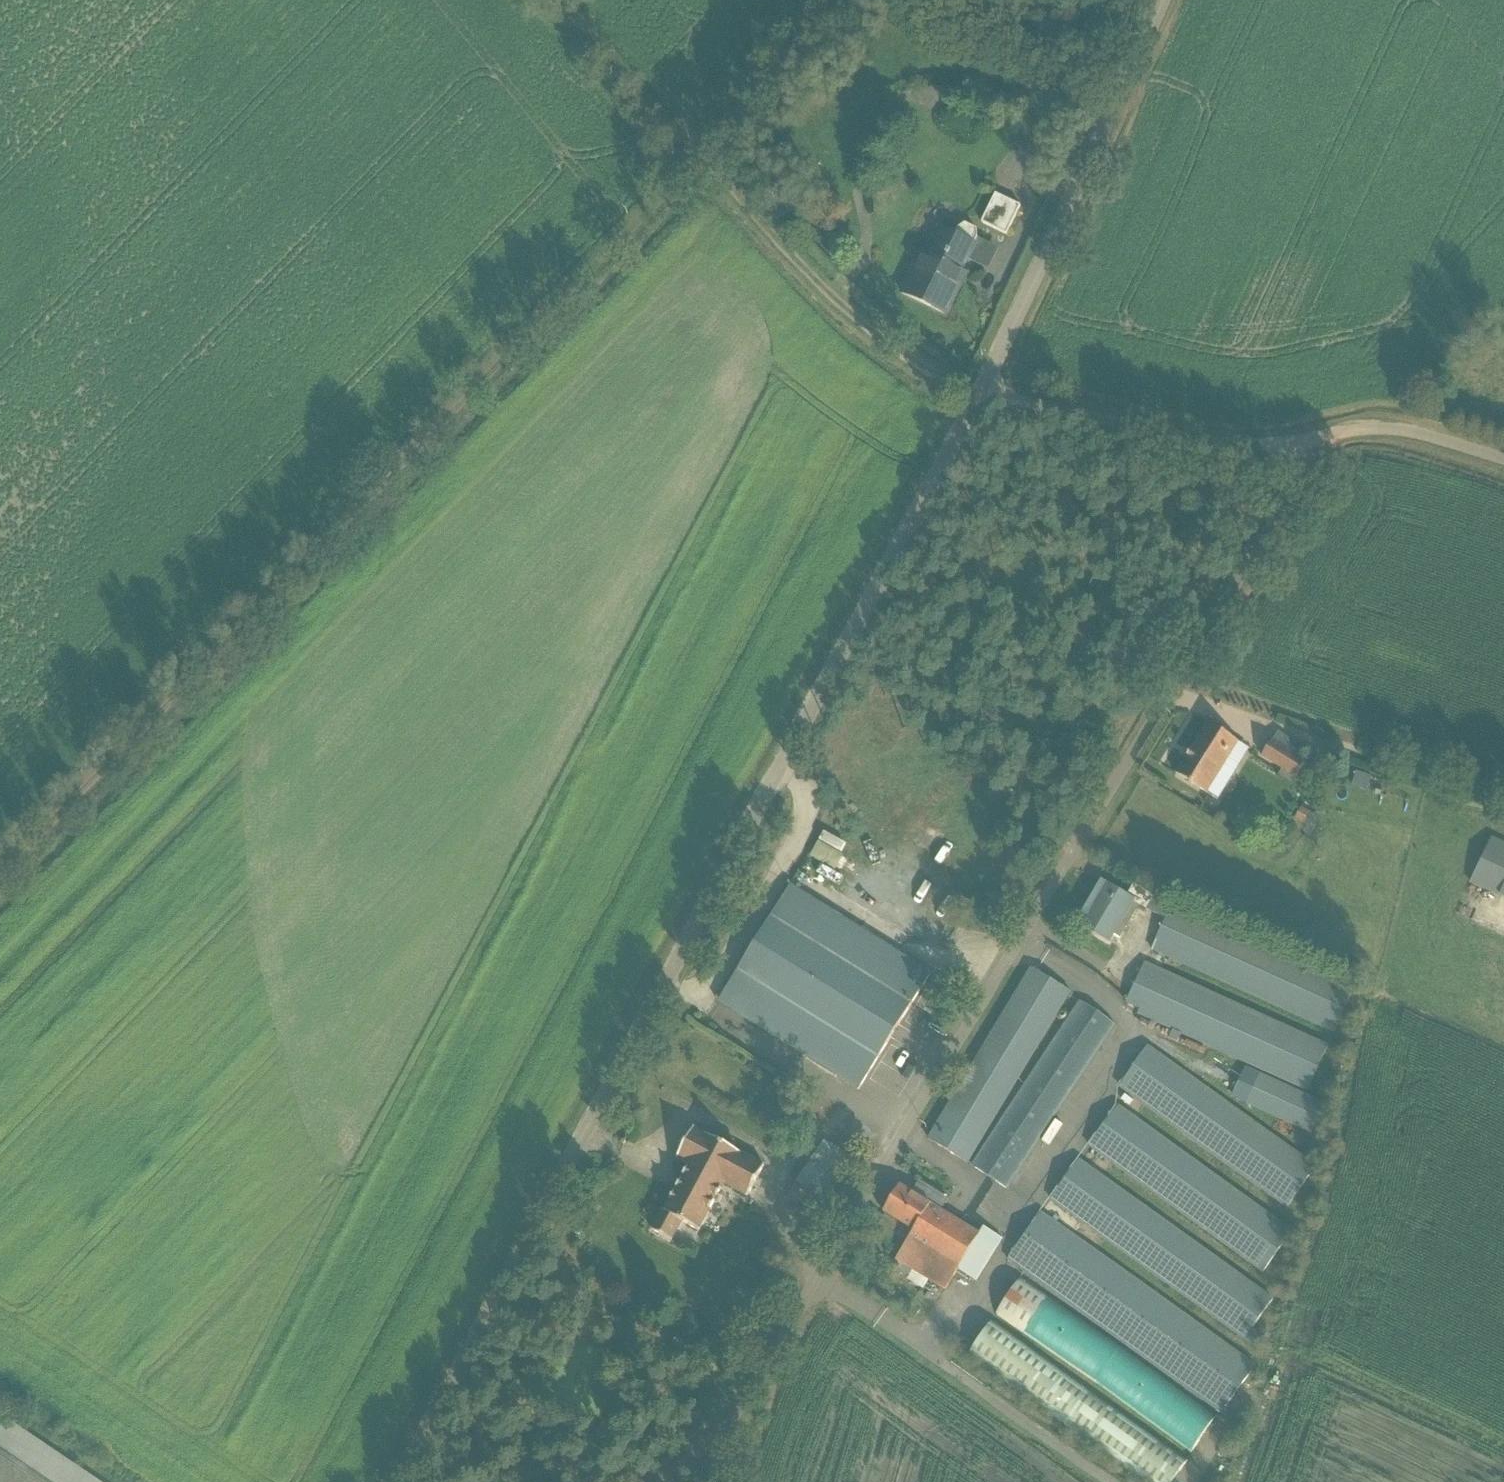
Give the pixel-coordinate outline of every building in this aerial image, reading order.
[(982,225),(1007,236),(1020,208),(995,196),(982,225)] [(910,299),(946,317),(968,272),(964,270),(977,241),(977,231),(965,226),(958,231),(956,235),(937,227),(923,255),(929,257),(910,299)] [(1217,802),(1235,775),(1224,768),(1239,745),(1207,725),(1176,776),(1217,802)] [(1271,742),(1261,759),(1281,772),(1277,778),(1292,787),(1297,778),(1310,786),(1319,771),(1300,760),(1305,751),(1278,735),(1273,743),(1271,742)] [(1291,826),(1309,838),(1316,827),(1306,821),(1310,814),(1301,809),(1291,826)] [(839,855),(844,846),(824,834),(819,843),(839,855)] [(1503,902),(1503,845),(1491,840),(1469,886),(1503,902)] [(810,860),(834,874),(843,858),(819,844),(810,860)] [(1082,927),(1110,944),(1114,938),(1120,941),(1140,908),(1165,921),(1171,907),(1134,888),(1127,899),(1103,885),(1089,907),(1092,909),(1082,927)] [(930,975),(789,888),(717,1003),(859,1092),(930,975)] [(1356,987),(1174,901),(1171,907),(1165,921),(1151,952),(1315,1028),(1310,1037),(1329,1045),(1356,987)] [(1217,997),(1144,964),(1126,1004),(1140,1011),(1138,1016),(1172,1032),(1169,1040),(1176,1044),(1181,1036),(1307,1093),(1327,1047),(1229,1001),(1230,998),(1220,993),(1217,997)] [(1032,970),(930,1141),(966,1165),(1071,993),(1032,970)] [(1079,1002),(972,1168),(1007,1191),(1115,1027),(1079,1002)] [(1317,1169),(1147,1049),(1120,1088),(1287,1210),(1317,1169)] [(1232,1098),(1311,1135),(1325,1105),(1246,1068),(1232,1098)] [(1293,1234),(1118,1108),(1088,1148),(1264,1274),(1293,1234)] [(748,1199),(764,1168),(694,1130),(677,1160),(686,1165),(652,1232),(672,1243),(683,1225),(698,1233),(723,1185),(748,1199)] [(796,1183),(826,1204),(855,1162),(825,1142),(796,1183)] [(1078,1162),(1050,1203),(1255,1349),(1262,1338),(1252,1331),(1272,1301),(1078,1162)] [(958,1272),(980,1234),(942,1211),(949,1200),(918,1182),(911,1194),(901,1188),(884,1214),(914,1232),(896,1262),(945,1292),(958,1272)] [(1041,1214),(1007,1262),(1221,1416),(1256,1368),(1041,1214)] [(980,1234),(958,1272),(977,1283),(1003,1241),(983,1229),(980,1234)] [(1021,1280),(996,1315),(1192,1454),(1216,1418),(1021,1280)] [(992,1322),(969,1355),(1143,1481),(1173,1481),(1187,1462),(992,1322)] [(4,1421),(0,1428),(0,1481),(95,1481),(4,1421)]
